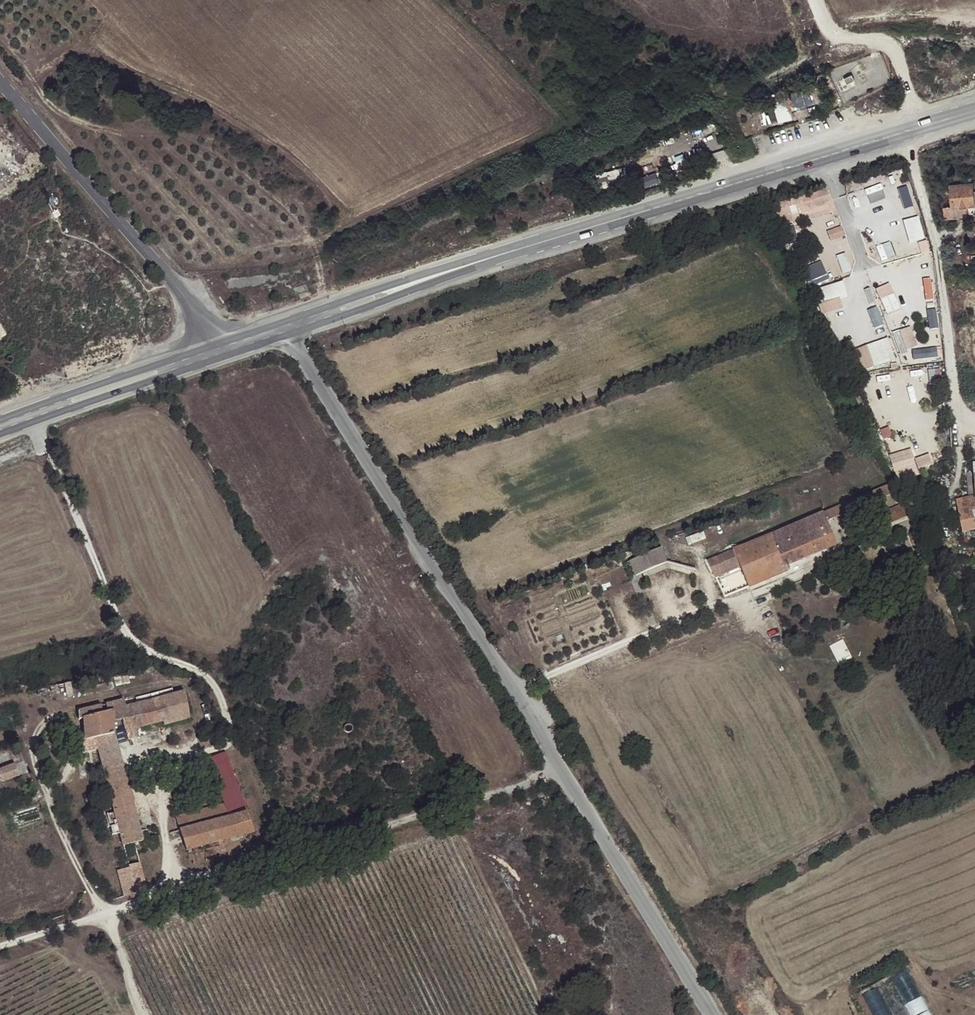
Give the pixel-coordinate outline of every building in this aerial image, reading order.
[(861,74),(843,81),(847,89),(857,84),(859,88),(867,85),(861,74)] [(802,90),(788,94),(792,112),(807,109),(802,90)] [(787,91),(772,95),(779,123),(794,119),(792,112),(788,94),(787,91)] [(891,187),(898,203),(913,197),(906,181),(891,187)] [(951,186),(953,206),(944,207),(945,220),(963,218),(963,214),(967,213),(967,207),(974,206),(974,205),(974,192),(973,192),(972,185),(951,186)] [(910,242),(925,237),(919,215),(904,220),(910,242)] [(822,260),(802,268),(809,287),(830,279),(822,260)] [(925,278),(926,299),(934,299),(932,277),(925,278)] [(844,307),(841,298),(849,295),(843,280),(821,288),(826,301),(818,304),(823,315),(844,307)] [(877,288),(887,314),(901,308),(891,283),(877,288)] [(937,308),(928,310),(931,327),(940,326),(937,308)] [(893,331),(900,352),(919,347),(913,325),(893,331)] [(864,371),(897,360),(889,337),(856,348),(864,371)] [(937,347),(912,349),(913,360),(938,358),(937,347)] [(895,463),(901,480),(926,471),(920,455),(895,463)] [(974,472),(967,473),(969,498),(956,501),(962,531),(974,529),(974,521),(974,511),(974,485),(974,472)] [(839,516),(898,491),(894,483),(894,482),(881,488),(829,510),(803,521),(769,535),(783,568),(784,567),(837,545),(827,521),(839,516)] [(909,515),(904,503),(869,517),(873,530),(909,515)] [(907,532),(915,528),(911,518),(903,522),(907,532)] [(844,542),(853,538),(849,528),(839,532),(844,542)] [(915,549),(924,545),(917,531),(909,535),(915,549)] [(786,572),(784,567),(783,568),(769,535),(733,551),(739,564),(741,568),(749,587),(786,572)] [(636,577),(667,564),(661,549),(630,563),(636,577)] [(714,575),(739,564),(733,551),(707,562),(714,575)] [(739,564),(714,575),(715,578),(741,568),(739,564)] [(169,720),(170,725),(190,720),(185,693),(125,706),(124,700),(78,710),(79,719),(83,719),(85,739),(79,741),(80,754),(98,750),(115,812),(107,814),(112,834),(120,833),(123,846),(143,841),(114,735),(113,721),(123,720),(128,740),(136,738),(133,729),(163,722),(169,720)] [(223,743),(216,727),(208,728),(213,746),(223,743)] [(19,776),(16,763),(0,767),(0,781),(19,776)] [(193,826),(229,817),(224,803),(189,813),(193,826)] [(247,812),(229,817),(193,826),(189,813),(175,817),(186,850),(189,850),(254,832),(247,812)] [(259,849),(254,832),(189,850),(194,866),(259,849)] [(143,875),(140,863),(128,866),(132,879),(143,875)] [(883,985),(867,993),(877,1014),(898,1014),(883,985)]
